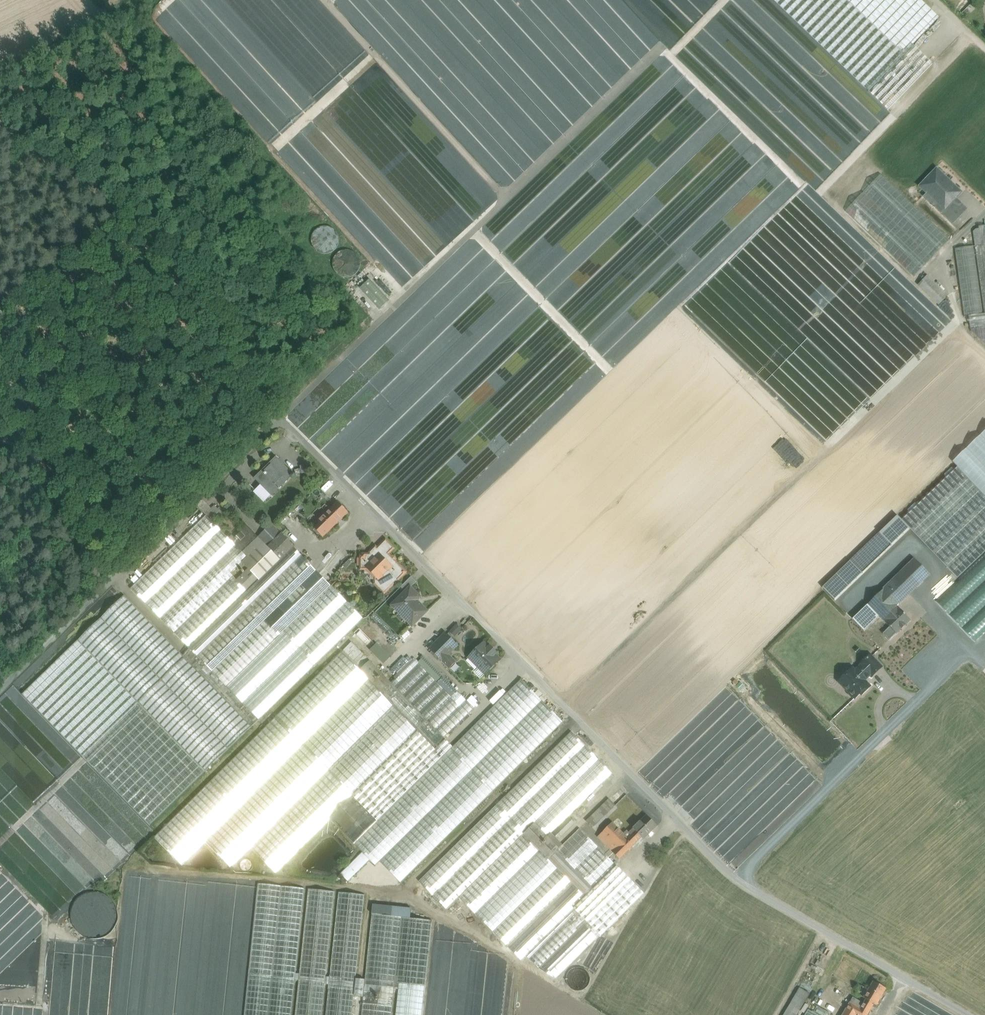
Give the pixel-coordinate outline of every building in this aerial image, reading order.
[(922,0),(773,0),(868,91),(913,45),(939,17),(922,0)] [(913,45),(868,91),(888,110),(932,64),(913,45)] [(961,192),(937,169),(920,186),(938,203),(934,207),(941,213),(950,204),(954,200),(961,192)] [(950,240),(881,174),(846,211),(915,277),(950,240)] [(965,211),(954,200),(950,204),(957,210),(947,219),(953,224),(965,211)] [(957,210),(950,204),(941,213),(947,219),(957,210)] [(978,226),(979,229),(976,229),(973,232),(984,314),(984,226),(978,226)] [(973,246),(955,249),(964,317),(969,316),(983,314),(973,246)] [(360,288),(380,310),(392,299),(372,278),(360,288)] [(362,307),(366,312),(369,309),(373,314),(371,316),(373,318),(381,311),(370,299),(362,307)] [(969,316),(970,326),(984,324),(984,314),(983,314),(969,316)] [(970,326),(971,331),(984,345),(984,324),(970,326)] [(338,391),(346,396),(350,389),(342,384),(338,391)] [(953,461),(958,467),(984,495),(984,431),(953,461)] [(293,474),(276,457),(255,478),(261,484),(262,483),(272,493),(271,494),(272,495),(293,474)] [(958,467),(902,520),(957,578),(984,552),(984,495),(958,467)] [(272,493),(262,483),(261,484),(255,490),(266,501),(272,495),(271,494),(272,493)] [(338,502),(318,521),(320,523),(315,529),(323,537),(335,526),(348,513),(338,502)] [(206,515),(131,588),(190,649),(183,655),(125,595),(22,694),(150,826),(363,619),(294,547),(281,560),(268,546),(258,536),(242,552),(206,515)] [(271,524),(258,536),(268,546),(281,534),(271,524)] [(880,533),(850,561),(861,572),(890,543),(880,533)] [(281,534),(268,546),(281,560),(294,547),(281,534)] [(386,539),(375,549),(386,560),(391,556),(389,554),(395,548),(386,539)] [(386,560),(375,549),(371,554),(360,553),(360,570),(368,570),(374,576),(374,584),(384,595),(407,572),(396,561),(394,563),(389,558),(391,556),(386,560)] [(936,601),(975,642),(984,632),(984,554),(936,601)] [(915,559),(895,578),(910,593),(930,574),(915,559)] [(411,577),(401,587),(406,592),(410,587),(411,587),(416,582),(411,577)] [(895,578),(868,604),(885,622),(899,608),(897,606),(910,593),(895,578)] [(411,587),(410,587),(406,592),(392,605),(412,626),(427,611),(416,600),(420,597),(411,587)] [(899,608),(885,622),(890,627),(883,634),(889,640),(896,634),(911,620),(899,608)] [(460,611),(455,616),(460,622),(466,616),(460,611)] [(372,627),(390,644),(398,635),(380,618),(372,627)] [(446,633),(429,649),(441,661),(442,661),(449,654),(458,645),(446,633)] [(976,642),(984,652),(984,633),(976,642)] [(384,663),(391,657),(378,643),(371,650),(384,663)] [(489,649),(484,643),(469,657),(486,674),(500,660),(495,654),(496,653),(490,647),(489,649)] [(341,652),(275,717),(303,745),(304,744),(370,680),(360,670),(341,652)] [(459,665),(449,654),(442,661),(452,672),(459,665)] [(870,655),(860,665),(861,665),(870,675),(872,677),(882,667),(870,655)] [(414,657),(394,677),(395,679),(391,683),(395,687),(419,663),(418,662),(417,660),(416,660),(414,657)] [(457,691),(423,657),(418,662),(419,663),(452,696),(457,691)] [(391,683),(370,661),(360,670),(370,680),(381,692),(391,683)] [(452,696),(419,663),(395,687),(444,738),(474,708),(457,691),(452,696)] [(861,665),(855,671),(852,669),(845,676),(846,677),(840,683),(849,692),(849,694),(851,697),(854,697),(855,698),(861,693),(862,694),(870,687),(865,682),(866,679),(870,675),(861,665)] [(381,692),(370,680),(304,744),(336,778),(353,795),(353,796),(354,796),(371,814),(437,751),(434,748),(419,732),(417,730),(404,717),(404,716),(381,692)] [(521,680),(453,747),(444,738),(434,748),(437,751),(371,814),(354,796),(330,820),(361,852),(370,860),(375,866),(380,861),(401,883),(563,722),(521,680)] [(395,687),(391,683),(381,692),(404,716),(404,717),(417,730),(419,732),(434,748),(444,738),(395,687)] [(275,717),(154,838),(182,866),(205,843),(205,842),(303,745),(275,717)] [(572,732),(496,806),(524,834),(534,823),(599,760),(572,732)] [(303,745),(205,842),(205,843),(230,868),(250,848),(275,873),(330,820),(354,796),(353,796),(353,795),(336,778),(304,744),(303,745)] [(599,760),(534,823),(548,837),(612,773),(599,760)] [(609,799),(586,821),(593,828),(616,805),(609,799)] [(496,806),(419,881),(446,910),(459,897),(524,834),(496,806)] [(647,815),(629,833),(631,835),(628,838),(626,840),(632,847),(642,837),(644,839),(657,826),(647,815)] [(570,818),(553,834),(558,839),(575,823),(570,818)] [(548,837),(534,823),(524,834),(540,851),(542,853),(556,867),(558,869),(570,882),(572,884),(585,897),(593,889),(556,851),(555,850),(558,847),(548,837)] [(628,838),(612,823),(598,837),(614,852),(613,853),(619,859),(632,847),(626,840),(628,838)] [(617,866),(579,828),(556,851),(593,889),(617,866)] [(524,834),(459,897),(475,914),(540,851),(524,834)] [(361,852),(340,873),(348,882),(370,860),(361,852)] [(542,853),(478,917),(491,930),(556,867),(542,853)] [(585,897),(573,908),(600,935),(601,936),(644,894),(617,866),(593,889),(585,897)] [(558,869),(493,932),(506,945),(570,882),(558,869)] [(258,884),(244,1014),(292,1014),(295,980),(296,974),(305,889),(258,884)] [(572,884),(508,947),(521,960),(525,955),(573,908),(585,897),(572,884)] [(299,974),(296,974),(295,980),(299,980),(295,1014),(322,1014),(325,984),(326,977),(334,892),(308,889),(299,974)] [(329,977),(326,977),(325,984),(329,984),(326,1014),(352,1014),(354,996),(356,979),(364,895),(338,892),(329,977)] [(79,936),(97,936),(97,935),(111,935),(111,896),(82,896),(82,914),(79,914),(79,936)] [(573,908),(525,955),(529,959),(539,968),(555,979),(600,935),(573,908)] [(371,914),(365,980),(356,979),(354,996),(363,997),(361,1014),(422,1014),(432,920),(371,914)] [(567,975),(566,979),(567,984),(570,987),(574,990),(578,990),(583,989),(587,987),(589,983),(590,978),(589,974),(586,970),(582,968),(578,967),(573,968),(570,971),(567,975)] [(873,981),(864,998),(866,999),(864,1004),(853,998),(846,1010),(855,1014),(867,1014),(874,1004),(877,1005),(886,989),(873,981)] [(784,1014),(797,1014),(810,993),(800,988),(784,1014)] [(820,999),(816,1006),(822,1009),(825,1002),(820,999)] [(20,1005),(0,1006),(0,1014),(20,1014),(20,1005)]
